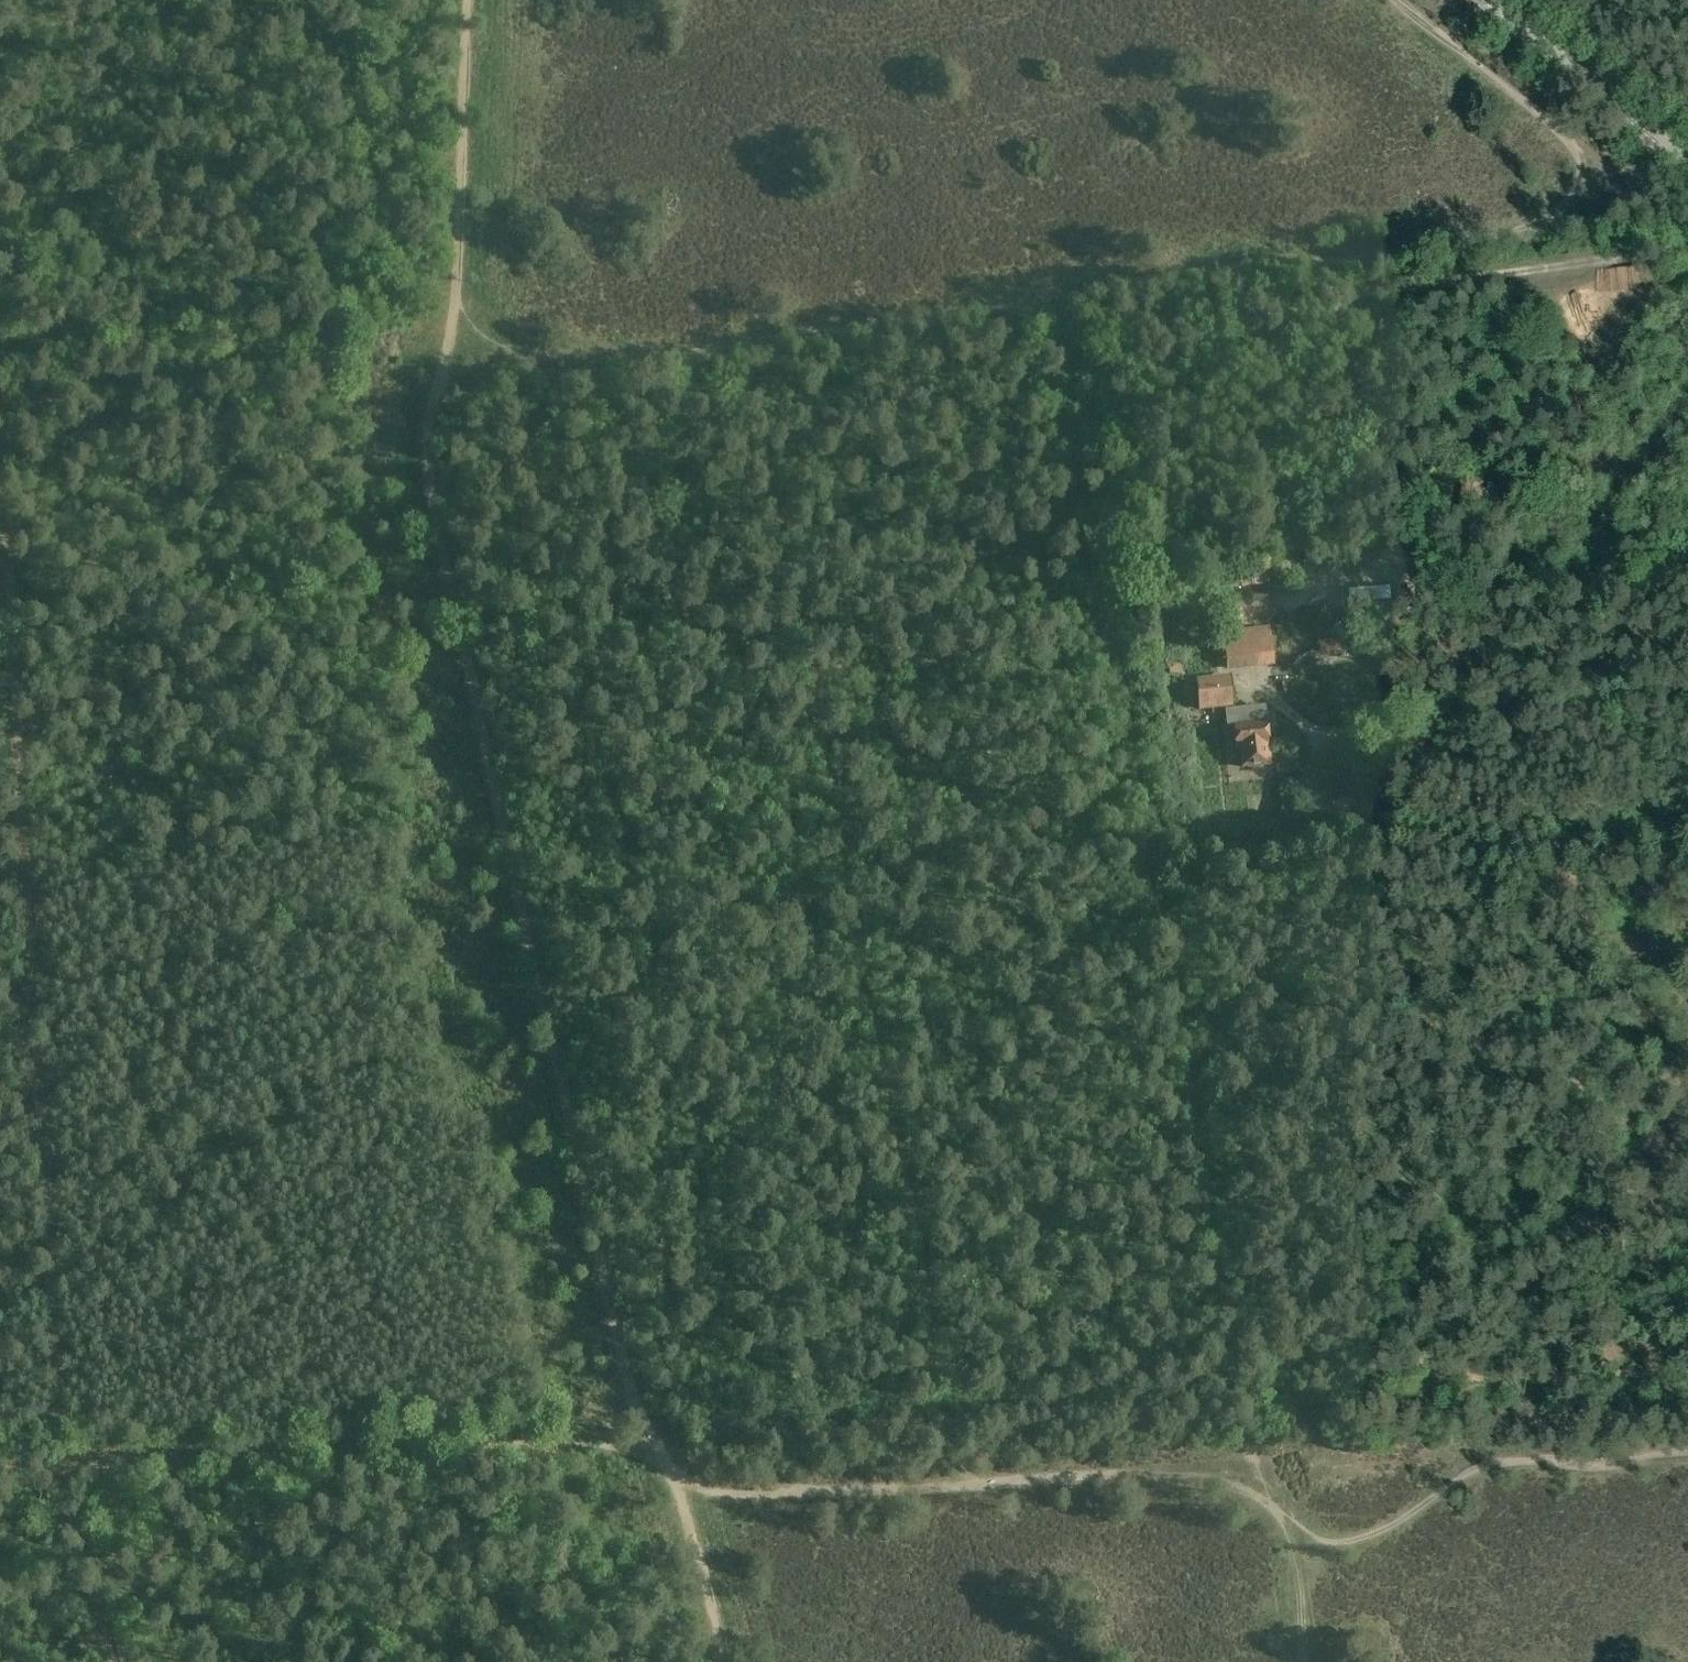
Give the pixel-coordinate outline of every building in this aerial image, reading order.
[(1225,629),(1227,669),(1275,667),(1271,627),(1225,629)] [(1370,649),(1369,635),(1318,641),(1320,654),(1370,649)] [(1231,675),(1197,678),(1200,707),(1233,704),(1231,675)] [(1237,749),(1242,749),(1243,767),(1270,764),(1265,708),(1228,711),(1229,728),(1235,727),(1237,749)]
